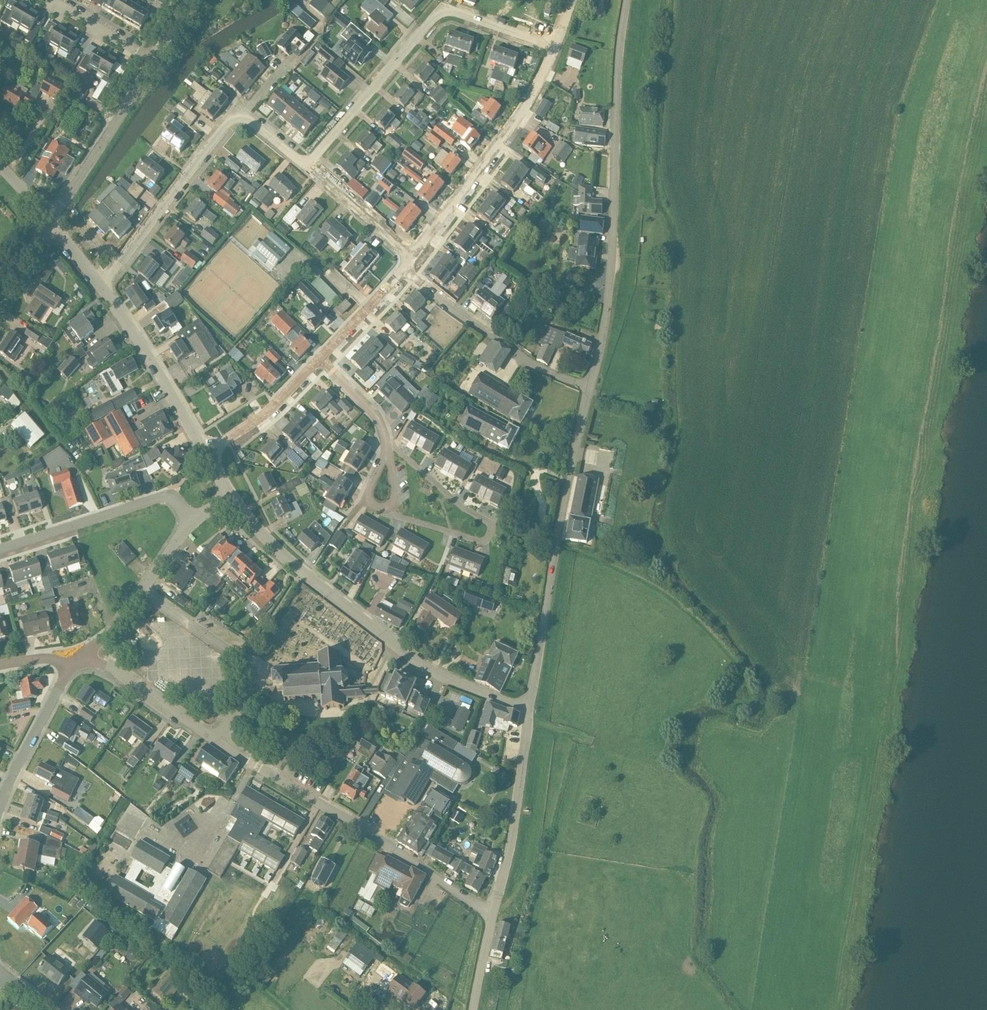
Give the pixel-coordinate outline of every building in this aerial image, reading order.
[(112,14),(121,0),(108,0),(103,8),(112,14)] [(124,0),(121,0),(112,14),(122,20),(131,4),(124,0)] [(331,6),(324,0),(313,0),(309,5),(327,20),(344,0),(335,0),(331,6)] [(376,1),(375,0),(369,0),(361,8),(372,17),(369,21),(372,23),(367,30),(380,42),(388,32),(382,27),(385,23),(387,24),(394,16),(376,1)] [(404,3),(403,4),(411,10),(419,0),(401,0),(404,3)] [(581,6),(593,8),(594,0),(582,0),(581,6)] [(14,23),(20,26),(30,10),(27,8),(28,7),(22,3),(21,4),(20,4),(15,13),(9,10),(2,22),(12,27),(14,23)] [(131,25),(140,10),(131,4),(122,20),(131,25)] [(317,23),(294,4),(289,10),(299,19),(299,20),(311,30),(317,23)] [(555,7),(545,4),(543,11),(545,12),(545,14),(549,15),(552,8),(555,9),(555,7)] [(30,10),(20,26),(31,32),(26,41),(32,44),(41,28),(35,25),(41,16),(39,15),(40,14),(34,10),(33,12),(30,10)] [(150,15),(140,10),(131,25),(141,31),(150,15)] [(337,11),(331,18),(346,29),(351,23),(337,11)] [(362,33),(352,25),(341,37),(351,45),(343,55),(356,66),(358,62),(362,66),(373,53),(357,39),(362,33)] [(60,49),(69,33),(66,31),(67,30),(61,26),(60,27),(59,27),(54,36),(48,33),(41,45),(47,48),(50,43),(60,49)] [(292,53),(298,57),(303,51),(315,37),(309,32),(303,39),(291,30),(278,46),(289,56),(292,53)] [(453,66),(452,66),(462,36),(451,32),(443,53),(450,55),(447,64),(443,70),(450,76),(453,66)] [(69,33),(60,49),(70,55),(67,60),(73,64),(80,52),(74,48),(80,39),(79,39),(80,37),(73,33),(72,35),(69,33)] [(20,45),(23,39),(16,35),(13,41),(20,45)] [(452,66),(453,66),(458,68),(462,59),(464,53),(469,55),(474,40),(462,36),(452,66)] [(273,56),(266,44),(257,48),(264,61),(273,56)] [(588,50),(573,45),(568,58),(584,63),(588,50)] [(338,58),(324,47),(319,54),(327,61),(323,67),(327,71),(321,77),(339,92),(350,79),(332,65),(338,58)] [(500,72),(502,66),(507,52),(495,48),(490,62),(496,64),(494,72),(489,71),(487,77),(491,78),(489,84),(495,86),(496,81),(497,81),(500,72)] [(99,72),(109,56),(105,54),(106,53),(100,49),(99,50),(98,50),(93,59),(87,56),(80,68),(90,74),(93,69),(99,72)] [(519,56),(507,52),(502,66),(514,70),(519,56)] [(241,64),(258,78),(266,69),(249,55),(241,64)] [(112,58),(109,56),(99,72),(105,76),(102,81),(112,87),(119,75),(114,71),(119,62),(118,62),(119,60),(113,57),(112,58)] [(241,64),(233,73),(250,87),(258,78),(241,64)] [(434,73),(425,65),(415,77),(424,85),(429,79),(435,84),(440,78),(434,73)] [(223,75),(216,69),(211,74),(218,80),(223,75)] [(506,74),(500,72),(497,81),(503,83),(506,74)] [(250,87),(233,73),(226,83),(242,97),(250,87)] [(298,79),(292,74),(289,79),(294,83),(298,79)] [(18,85),(15,91),(8,87),(1,99),(19,110),(22,103),(31,109),(41,92),(58,102),(66,88),(49,77),(42,88),(37,84),(29,97),(26,95),(29,91),(18,85)] [(189,77),(185,83),(191,87),(195,82),(189,77)] [(197,92),(221,111),(229,101),(217,92),(214,96),(209,92),(208,93),(195,82),(191,87),(197,92)] [(407,90),(405,88),(395,100),(405,108),(410,102),(416,107),(424,96),(411,85),(407,90)] [(311,90),(307,86),(303,91),(307,95),(311,90)] [(447,95),(439,87),(429,97),(436,103),(441,108),(450,98),(447,96),(447,95)] [(112,91),(105,88),(97,102),(104,105),(112,91)] [(267,105),(277,113),(291,97),(281,89),(267,105)] [(80,105),(85,96),(76,91),(71,100),(80,105)] [(214,121),(221,111),(197,92),(193,97),(206,107),(202,112),(214,121)] [(291,97),(277,113),(286,121),(300,105),(291,97)] [(490,102),(484,98),(480,104),(486,108),(482,115),(493,122),(501,109),(491,102),(490,102)] [(195,106),(187,99),(183,105),(191,111),(195,106)] [(323,107),(327,103),(323,99),(319,104),(323,107)] [(76,106),(71,103),(66,111),(71,114),(76,106)] [(174,111),(183,118),(185,116),(194,122),(197,118),(179,104),(174,111)] [(286,121),(295,129),(309,113),(300,105),(286,121)] [(538,109),(535,114),(544,119),(546,114),(538,109)] [(604,110),(586,109),(580,109),(579,125),(585,125),(603,126),(604,110)] [(481,114),(476,110),(471,117),(476,120),(481,114)] [(395,119),(386,111),(376,123),(385,131),(390,125),(396,130),(401,124),(395,119)] [(428,127),(432,123),(431,122),(431,121),(420,112),(417,115),(412,111),(406,118),(417,128),(418,128),(423,132),(427,126),(428,127)] [(319,121),(309,113),(295,129),(305,137),(319,121)] [(176,117),(172,114),(165,122),(170,126),(176,117)] [(185,116),(183,118),(181,120),(190,127),(194,122),(185,116)] [(471,150),(479,139),(470,131),(470,132),(465,128),(468,124),(461,119),(453,129),(465,138),(461,143),(471,150)] [(432,123),(428,127),(434,132),(433,132),(444,141),(452,146),(457,139),(446,130),(444,132),(432,123)] [(549,123),(546,127),(557,133),(560,129),(549,123)] [(162,139),(171,146),(181,134),(171,127),(162,139)] [(575,144),(579,144),(605,146),(607,132),(580,129),(576,129),(575,144)] [(438,147),(444,141),(433,132),(430,131),(427,135),(429,137),(428,139),(438,147)] [(376,141),(367,133),(357,145),(366,153),(371,147),(377,153),(382,147),(376,142),(376,141)] [(190,142),(181,134),(171,146),(181,154),(190,142)] [(202,137),(197,134),(191,142),(195,145),(202,137)] [(403,144),(392,134),(386,141),(398,151),(403,154),(408,149),(403,145),(403,144)] [(551,148),(532,135),(523,147),(543,161),(551,148)] [(412,145),(418,151),(423,147),(417,140),(412,145)] [(55,142),(37,171),(52,180),(58,169),(67,175),(75,160),(67,155),(69,151),(55,142)] [(574,150),(562,142),(553,155),(564,163),(574,150)] [(226,164),(238,174),(241,170),(246,174),(250,169),(256,174),(265,162),(247,147),(238,159),(239,160),(236,162),(231,158),(226,164)] [(427,163),(408,148),(402,156),(421,171),(427,163)] [(444,153),(440,158),(436,163),(451,176),(461,164),(451,156),(450,157),(444,153)] [(369,192),(354,179),(366,165),(353,154),(351,157),(348,155),(342,162),(341,161),(337,165),(339,166),(338,167),(353,180),(347,186),(364,201),(370,194),(368,193),(369,192)] [(390,163),(380,155),(371,166),(384,176),(391,168),(388,165),(390,163)] [(147,178),(156,166),(146,159),(137,171),(147,178)] [(517,163),(509,173),(540,195),(542,191),(530,183),(531,182),(526,178),(530,172),(517,163)] [(165,174),(156,166),(147,178),(156,186),(165,174)] [(544,184),(549,177),(536,167),(531,174),(544,184)] [(407,174),(413,179),(416,175),(410,170),(407,174)] [(231,177),(224,172),(221,176),(218,174),(209,186),(218,193),(211,202),(234,219),(235,218),(238,220),(244,212),(241,210),(242,209),(234,203),(235,202),(230,198),(233,194),(223,187),(231,177)] [(392,181),(395,177),(389,172),(386,176),(392,181)] [(540,195),(509,173),(502,184),(515,193),(518,188),(523,192),(524,191),(536,200),(540,195)] [(263,188),(255,198),(268,208),(279,195),(288,202),(297,191),(288,184),(289,183),(280,175),(270,187),(271,187),(267,192),(263,188)] [(416,175),(413,179),(419,184),(423,180),(416,175)] [(426,186),(437,195),(445,185),(433,176),(426,186)] [(385,178),(374,191),(381,197),(386,191),(390,194),(396,187),(392,183),(385,178)] [(574,178),(572,184),(579,188),(582,182),(574,178)] [(251,187),(241,180),(239,184),(242,186),(241,188),(247,192),(246,193),(252,197),(256,191),(251,187)] [(254,182),(251,187),(256,191),(260,186),(254,182)] [(135,183),(131,188),(141,195),(145,190),(140,187),(135,183)] [(97,201),(102,206),(90,218),(107,235),(111,230),(119,239),(132,227),(127,222),(131,218),(140,209),(129,198),(113,185),(97,201)] [(429,204),(437,195),(426,186),(418,195),(429,204)] [(141,195),(131,188),(127,193),(133,197),(137,200),(141,195)] [(592,189),(580,188),(580,200),(574,200),(574,208),(580,208),(579,213),(602,214),(602,201),(592,201),(592,189)] [(374,194),(366,203),(373,208),(381,199),(374,194)] [(499,214),(503,218),(512,224),(515,226),(518,222),(507,214),(508,213),(503,209),(506,204),(512,209),(517,203),(507,196),(503,201),(494,194),(486,205),(499,214)] [(253,199),(249,204),(256,209),(260,205),(253,199)] [(384,203),(390,208),(393,204),(387,199),(384,203)] [(542,211),(547,203),(542,200),(537,208),(542,211)] [(217,219),(212,214),(206,210),(207,209),(197,201),(187,215),(196,222),(202,215),(213,224),(217,219)] [(324,211),(312,201),(302,212),(295,206),(283,220),(291,227),(297,219),(308,229),(324,211)] [(398,211),(400,209),(393,204),(390,208),(397,213),(391,221),(407,233),(414,223),(398,211)] [(400,209),(398,211),(414,223),(422,214),(411,205),(407,210),(402,206),(400,209)] [(491,224),(499,214),(486,205),(478,215),(491,224)] [(268,222),(275,214),(269,210),(263,217),(268,222)] [(604,220),(583,217),(581,232),(583,232),(582,239),(580,239),(577,267),(595,269),(596,259),(594,259),(596,241),(594,241),(594,234),(603,235),(604,220)] [(307,242),(311,246),(321,253),(329,244),(331,240),(343,250),(353,239),(344,231),(345,230),(333,220),(323,232),(319,229),(307,242)] [(282,222),(278,227),(286,235),(290,230),(282,222)] [(462,236),(475,245),(483,235),(470,225),(462,236)] [(220,237),(208,228),(201,237),(200,239),(211,248),(220,237)] [(185,237),(175,230),(166,242),(176,249),(180,243),(186,248),(190,243),(184,238),(185,237)] [(272,233),(272,234),(262,244),(257,240),(252,245),(276,266),(290,250),(272,233)] [(475,245),(462,236),(454,246),(460,250),(456,255),(460,258),(466,263),(469,257),(471,259),(479,249),(475,245)] [(203,242),(200,246),(209,253),(212,249),(203,242)] [(354,259),(365,247),(361,244),(350,256),(354,259)] [(380,258),(366,246),(365,247),(354,259),(343,272),(357,284),(380,258)] [(200,261),(188,252),(181,261),(193,270),(200,261)] [(139,274),(141,275),(148,281),(156,287),(170,269),(170,268),(174,263),(164,255),(156,265),(150,260),(139,274)] [(439,267),(451,276),(459,266),(446,256),(439,267)] [(181,275),(188,280),(194,272),(188,267),(181,275)] [(451,276),(439,267),(431,277),(443,287),(451,276)] [(471,267),(463,277),(472,284),(479,273),(471,267)] [(148,281),(141,275),(134,284),(137,288),(127,295),(132,303),(147,293),(141,285),(148,281)] [(459,275),(455,280),(464,286),(467,282),(459,275)] [(472,306),(482,313),(492,300),(495,295),(503,285),(508,278),(504,275),(499,282),(491,292),(485,288),(482,293),(472,306)] [(310,286),(314,290),(323,282),(319,278),(314,283),(310,286)] [(492,300),(482,313),(492,321),(502,308),(505,303),(499,298),(507,288),(512,281),(508,278),(503,285),(495,295),(492,300)] [(455,280),(453,283),(461,290),(464,286),(455,280)] [(314,290),(319,295),(327,286),(323,282),(314,290)] [(319,295),(323,299),(331,290),(327,286),(319,295)] [(61,302),(41,289),(34,298),(38,300),(34,306),(32,305),(26,314),(40,323),(50,308),(55,311),(61,302)] [(311,290),(305,295),(316,306),(322,301),(311,290)] [(323,299),(327,303),(336,295),(331,290),(323,299)] [(185,302),(178,292),(165,302),(171,311),(185,302)] [(153,301),(147,293),(132,303),(138,311),(144,307),(148,312),(157,306),(153,301)] [(415,293),(404,305),(412,312),(408,316),(418,325),(421,321),(427,315),(420,309),(426,302),(415,293)] [(327,303),(331,307),(340,299),(336,295),(327,303)] [(352,307),(346,301),(336,310),(342,317),(352,307)] [(318,312),(311,306),(302,316),(308,322),(315,330),(323,322),(328,326),(333,320),(322,309),(319,312),(318,311),(318,312)] [(98,323),(89,310),(69,324),(81,342),(95,332),(91,327),(98,323)] [(297,326),(283,311),(271,323),(285,337),(295,347),(292,350),(295,353),(291,357),(296,362),(300,358),(311,347),(302,339),(302,340),(292,331),(297,326)] [(170,329),(174,335),(181,330),(177,324),(172,316),(170,312),(163,316),(153,321),(158,328),(156,329),(159,335),(161,334),(170,329)] [(411,327),(406,323),(396,314),(385,325),(393,332),(389,337),(398,346),(407,336),(405,334),(411,327)] [(207,329),(200,320),(177,335),(181,341),(170,348),(170,349),(171,349),(179,361),(178,361),(179,362),(190,354),(189,354),(186,349),(192,345),(205,365),(219,356),(215,349),(218,347),(207,329)] [(416,327),(423,333),(428,328),(421,321),(418,325),(416,327)] [(593,345),(542,326),(535,343),(543,346),(537,360),(548,366),(555,351),(562,348),(563,345),(573,349),(572,352),(573,352),(572,356),(583,361),(584,357),(588,358),(593,345)] [(47,340),(30,328),(26,335),(43,347),(47,340)] [(48,334),(54,338),(57,332),(52,329),(48,334)] [(12,332),(3,346),(2,345),(0,347),(0,353),(15,363),(24,349),(20,346),(24,340),(12,332)] [(107,339),(86,354),(89,359),(87,360),(88,364),(90,367),(93,369),(117,352),(116,352),(117,351),(117,349),(115,345),(113,345),(112,345),(107,339)] [(373,339),(362,350),(372,360),(378,354),(385,360),(394,350),(385,341),(380,346),(373,339)] [(510,353),(492,341),(478,362),(496,374),(510,353)] [(235,349),(229,355),(233,359),(239,353),(235,349)] [(281,359),(272,350),(262,361),(266,365),(255,376),(264,384),(267,380),(273,386),(286,373),(277,363),(281,359)] [(372,360),(362,350),(351,362),(359,369),(355,373),(364,382),(374,373),(367,366),(372,360)] [(439,356),(434,352),(429,358),(434,361),(439,356)] [(416,361),(404,354),(401,359),(412,366),(416,361)] [(68,379),(80,365),(70,357),(58,370),(68,379)] [(137,370),(131,358),(111,369),(111,370),(101,375),(112,396),(124,390),(118,381),(137,370)] [(379,391),(391,402),(404,389),(393,378),(398,373),(394,368),(385,377),(389,381),(379,391)] [(242,385),(232,369),(218,378),(222,383),(210,391),(214,398),(212,400),(215,404),(217,402),(220,407),(233,398),(230,393),(236,389),(242,385)] [(410,374),(415,378),(418,373),(413,369),(410,374)] [(24,384),(30,376),(23,372),(18,380),(24,384)] [(522,397),(481,373),(469,394),(510,418),(521,425),(526,416),(526,417),(529,413),(528,412),(533,404),(522,397)] [(4,386),(0,391),(0,396),(8,402),(14,394),(10,391),(11,391),(4,386)] [(431,393),(426,388),(418,396),(423,401),(431,393)] [(138,399),(133,389),(111,402),(111,401),(89,413),(94,423),(116,411),(138,399)] [(415,400),(404,389),(391,402),(402,413),(415,400)] [(332,401),(323,392),(311,404),(320,412),(327,406),(336,415),(342,409),(347,413),(352,407),(344,399),(337,406),(332,401)] [(440,399),(433,392),(422,403),(429,410),(440,399)] [(38,406),(42,412),(47,408),(43,402),(38,406)] [(20,406),(0,424),(0,427),(5,432),(12,426),(31,446),(45,433),(20,406)] [(509,427),(469,407),(460,425),(499,445),(499,446),(509,451),(513,443),(514,443),(516,439),(515,439),(520,431),(509,426),(509,427)] [(75,417),(73,412),(68,411),(66,415),(68,420),(72,420),(75,417)] [(168,423),(162,412),(142,423),(145,428),(134,434),(130,427),(121,411),(86,431),(95,448),(114,437),(125,458),(163,437),(172,433),(167,424),(168,423)] [(301,414),(292,424),(307,439),(314,432),(316,434),(317,432),(326,440),(331,434),(319,423),(314,428),(312,426),(312,425),(301,414)] [(426,430),(431,421),(421,416),(419,419),(417,418),(414,423),(412,422),(402,438),(416,446),(426,430)] [(307,439),(292,424),(282,433),(296,447),(291,452),(298,458),(303,463),(308,457),(300,450),(302,448),(301,446),(307,439)] [(337,426),(332,431),(337,436),(342,431),(337,426)] [(426,430),(416,446),(430,454),(439,438),(426,430)] [(340,440),(337,445),(346,450),(349,445),(340,440)] [(351,453),(364,461),(371,450),(358,442),(351,453)] [(288,457),(283,452),(274,443),(262,454),(276,468),(281,462),(282,463),(287,458),(288,457)] [(346,450),(337,445),(334,450),(343,455),(346,450)] [(189,455),(180,447),(174,453),(170,449),(161,459),(177,473),(186,463),(183,461),(189,455)] [(142,457),(147,469),(155,465),(153,461),(162,456),(157,448),(142,457)] [(298,458),(291,452),(287,448),(283,452),(288,457),(287,458),(292,463),(298,458)] [(435,465),(449,473),(458,457),(444,449),(435,465)] [(319,451),(312,458),(316,462),(323,455),(319,451)] [(587,458),(587,463),(598,464),(598,452),(586,452),(586,458),(587,458)] [(358,473),(364,461),(351,453),(344,465),(358,473)] [(483,455),(479,453),(473,463),(477,465),(483,455)] [(316,465),(324,471),(330,463),(325,459),(327,456),(324,454),(316,465)] [(147,469),(142,457),(122,466),(123,470),(109,475),(107,476),(106,479),(106,482),(109,482),(113,495),(140,487),(136,473),(147,469)] [(472,465),(458,457),(449,473),(462,481),(472,465)] [(126,463),(123,458),(112,463),(115,469),(126,463)] [(31,473),(41,473),(41,461),(31,461),(31,473)] [(503,480),(507,469),(493,463),(489,473),(503,480)] [(17,474),(18,478),(31,474),(29,470),(17,474)] [(71,482),(67,471),(50,476),(55,493),(64,490),(70,509),(83,505),(75,481),(71,482)] [(346,497),(320,481),(311,475),(306,473),(303,477),(306,482),(308,479),(317,485),(317,486),(330,494),(326,500),(339,508),(346,497)] [(15,480),(18,478),(17,474),(4,478),(7,487),(16,484),(15,480)] [(277,490),(283,486),(280,480),(274,483),(270,475),(259,481),(266,495),(277,490)] [(484,499),(492,482),(478,475),(470,492),(484,499)] [(322,476),(320,481),(346,497),(353,486),(340,478),(336,484),(322,476)] [(586,544),(599,480),(579,476),(566,540),(586,544)] [(296,489),(306,484),(306,483),(303,477),(283,486),(287,493),(296,489)] [(507,489),(492,482),(484,499),(498,506),(507,489)] [(310,493),(306,484),(298,487),(303,496),(310,493)] [(22,490),(24,499),(25,499),(30,514),(42,510),(37,495),(30,497),(27,488),(22,490)] [(25,499),(24,499),(13,502),(17,518),(30,514),(25,499)] [(288,507),(285,501),(284,500),(272,506),(279,520),(288,515),(291,521),(303,515),(296,503),(288,507)] [(326,515),(329,510),(324,506),(321,511),(326,515)] [(352,532),(367,540),(376,523),(362,515),(352,532)] [(227,517),(221,522),(225,527),(231,522),(227,517)] [(376,523),(367,540),(380,547),(390,531),(376,523)] [(321,529),(314,537),(307,532),(299,541),(311,552),(320,543),(325,547),(331,537),(321,529)] [(392,546),(406,553),(415,537),(401,529),(392,546)] [(346,530),(344,534),(351,539),(354,534),(346,530)] [(338,552),(347,538),(345,537),(338,532),(330,546),(338,552)] [(220,535),(218,536),(201,555),(194,563),(192,565),(212,577),(218,570),(219,571),(238,551),(220,535)] [(429,545),(415,537),(406,553),(420,561),(429,545)] [(137,557),(123,542),(113,550),(126,567),(137,557)] [(60,552),(66,569),(79,564),(80,567),(86,565),(81,547),(74,549),(74,547),(60,552)] [(341,574),(354,584),(360,575),(360,574),(370,559),(373,561),(375,556),(361,547),(358,551),(357,551),(347,565),(341,574)] [(448,565),(463,571),(470,553),(455,548),(448,565)] [(220,581),(226,575),(243,556),(244,555),(244,553),(241,550),(239,550),(238,551),(219,571),(218,570),(212,577),(220,581)] [(66,569),(60,552),(47,556),(51,570),(45,572),(47,578),(54,576),(53,573),(66,569)] [(485,559),(470,553),(463,571),(478,576),(485,559)] [(235,583),(233,586),(253,565),(243,556),(226,575),(235,583)] [(47,578),(45,572),(40,574),(35,560),(22,564),(27,581),(40,577),(41,580),(47,578)] [(383,560),(379,572),(402,581),(407,569),(383,560)] [(14,585),(27,581),(22,564),(8,568),(9,571),(3,572),(7,584),(9,590),(10,593),(13,603),(21,601),(18,594),(17,594),(14,585)] [(220,581),(212,577),(192,565),(188,572),(184,569),(172,586),(182,593),(192,577),(213,591),(214,591),(220,582),(220,581)] [(253,565),(236,583),(248,594),(253,588),(259,594),(267,585),(259,577),(262,574),(253,565)] [(515,570),(506,568),(505,570),(501,585),(515,588),(519,573),(515,572),(515,570)] [(472,580),(470,586),(480,590),(482,584),(472,580)] [(214,591),(217,594),(224,585),(220,582),(214,591)] [(280,590),(270,582),(267,585),(259,594),(252,602),(261,611),(265,607),(268,610),(273,604),(270,601),(280,590)] [(7,584),(1,586),(0,583),(0,590),(2,589),(3,592),(9,590),(7,584)] [(463,603),(481,609),(492,613),(497,601),(486,596),(468,590),(463,603)] [(4,595),(8,606),(13,604),(13,603),(10,593),(4,595)] [(189,602),(179,595),(175,602),(184,608),(189,602)] [(453,607),(440,599),(439,600),(431,595),(422,609),(425,611),(416,625),(426,632),(435,618),(452,629),(445,639),(450,642),(457,633),(453,630),(463,616),(452,608),(453,607)] [(41,601),(42,608),(55,605),(54,598),(41,601)] [(223,598),(217,606),(221,610),(228,603),(223,598)] [(70,610),(67,600),(60,602),(62,612),(58,613),(63,633),(80,629),(75,608),(70,610)] [(414,607),(400,600),(396,607),(383,600),(374,616),(399,628),(407,613),(410,615),(414,607)] [(50,633),(45,612),(19,619),(24,639),(50,633)] [(254,636),(247,632),(244,637),(250,641),(254,636)] [(512,668),(518,655),(495,644),(489,657),(487,656),(481,669),(475,681),(500,692),(512,668)] [(366,695),(377,694),(377,693),(376,693),(376,690),(377,690),(377,689),(365,690),(365,687),(350,688),(350,684),(350,683),(348,682),(348,676),(350,675),(349,674),(347,675),(343,671),(343,669),(342,669),(340,652),(318,654),(319,664),(274,667),(275,677),(269,674),(267,678),(274,680),(274,688),(268,692),(271,696),(277,690),(285,690),(285,692),(284,692),(284,701),(317,699),(317,701),(321,701),(322,708),(344,707),(344,703),(348,703),(348,699),(366,698),(366,695)] [(414,713),(424,717),(431,702),(420,698),(421,696),(413,693),(417,683),(396,674),(394,678),(385,674),(378,689),(377,689),(377,690),(376,690),(376,693),(377,693),(377,694),(406,707),(407,705),(416,708),(414,713)] [(20,683),(22,692),(16,693),(17,701),(11,702),(13,713),(31,709),(29,699),(37,698),(36,691),(43,689),(41,680),(33,682),(33,681),(31,679),(27,680),(26,682),(20,683)] [(95,694),(86,688),(77,700),(87,707),(92,699),(97,703),(97,702),(103,706),(106,701),(100,697),(100,698),(95,694)] [(520,714),(488,702),(480,727),(508,732),(510,725),(517,727),(520,714)] [(458,705),(452,728),(465,731),(471,708),(458,705)] [(96,715),(85,708),(79,716),(91,723),(96,715)] [(152,730),(133,717),(124,730),(125,730),(120,737),(127,743),(132,735),(143,743),(152,730)] [(95,737),(90,734),(90,733),(66,721),(59,734),(69,740),(72,734),(79,738),(80,736),(87,740),(87,739),(93,742),(95,737)] [(82,729),(90,733),(92,730),(85,724),(82,729)] [(406,799),(415,805),(430,780),(437,784),(436,784),(453,794),(458,786),(459,786),(461,786),(463,786),(465,785),(467,784),(468,784),(470,782),(471,780),(472,778),(472,777),(472,775),(472,774),(472,773),(471,771),(470,769),(469,768),(478,754),(429,725),(425,732),(424,732),(415,747),(413,746),(385,790),(405,802),(406,799)] [(482,734),(471,731),(467,745),(478,748),(482,734)] [(379,745),(365,736),(359,746),(373,755),(379,745)] [(172,765),(181,751),(180,750),(181,749),(176,746),(175,747),(163,739),(154,752),(155,752),(149,760),(157,765),(162,758),(172,765)] [(82,749),(67,741),(63,748),(77,757),(82,749)] [(149,750),(141,744),(132,756),(135,758),(133,761),(132,760),(128,764),(134,769),(139,762),(140,762),(149,750)] [(208,745),(207,746),(196,762),(219,778),(219,779),(227,784),(240,766),(231,760),(208,745)] [(405,757),(408,751),(397,745),(394,751),(405,757)] [(384,756),(379,752),(373,763),(378,766),(374,772),(386,779),(394,765),(399,768),(405,757),(400,754),(395,762),(385,755),(384,756)] [(68,762),(77,768),(80,763),(71,756),(68,762)] [(199,772),(186,764),(179,774),(174,782),(180,786),(185,779),(191,783),(199,772)] [(53,794),(68,802),(72,794),(79,781),(66,774),(56,769),(55,771),(42,765),(40,770),(38,769),(37,770),(35,773),(36,775),(37,776),(36,776),(57,786),(53,794)] [(354,770),(349,778),(350,779),(348,782),(347,782),(341,792),(354,800),(358,794),(364,798),(367,794),(354,786),(355,784),(356,784),(362,775),(364,770),(357,765),(354,770)] [(125,766),(119,774),(124,778),(130,770),(125,766)] [(162,777),(169,782),(177,771),(170,766),(162,777)] [(362,776),(358,785),(363,788),(367,779),(362,776)] [(158,779),(153,787),(158,791),(164,783),(158,779)] [(238,821),(229,837),(241,844),(243,845),(239,851),(276,872),(285,857),(279,854),(281,850),(257,836),(266,821),(294,837),(304,821),(248,788),(231,817),(238,821)] [(439,827),(430,822),(433,816),(443,822),(454,803),(431,789),(398,842),(418,855),(418,854),(423,857),(428,848),(424,846),(426,842),(429,843),(439,827)] [(25,808),(41,813),(45,801),(29,796),(25,808)] [(41,813),(25,808),(22,820),(37,825),(39,818),(45,821),(46,820),(57,824),(59,819),(41,813)] [(92,821),(77,809),(73,815),(88,826),(92,821)] [(47,815),(59,819),(60,815),(48,811),(47,815)] [(455,821),(459,814),(454,811),(450,818),(455,821)] [(335,823),(322,816),(311,835),(317,838),(311,848),(317,852),(324,842),(335,823)] [(187,834),(198,829),(193,818),(182,823),(187,834)] [(54,830),(42,826),(40,833),(61,843),(65,835),(54,830)] [(56,858),(60,859),(63,844),(48,837),(46,847),(22,842),(19,859),(16,858),(14,868),(22,870),(22,871),(24,871),(24,870),(35,872),(37,863),(54,866),(56,858)] [(221,878),(241,844),(229,837),(227,837),(208,871),(221,878)] [(207,880),(189,870),(185,878),(182,876),(185,870),(177,865),(176,867),(168,862),(170,858),(141,841),(131,859),(134,860),(130,868),(131,869),(125,881),(117,876),(107,893),(156,922),(152,928),(172,940),(207,880)] [(488,849),(476,844),(472,853),(477,856),(473,865),(480,868),(478,873),(490,878),(498,857),(487,852),(488,849)] [(454,869),(459,860),(432,845),(427,854),(449,866),(454,869)] [(308,854),(299,848),(291,862),(300,867),(308,854)] [(387,859),(378,854),(369,871),(373,874),(369,882),(366,880),(358,895),(376,904),(379,899),(381,900),(386,890),(389,892),(393,885),(405,891),(401,898),(402,898),(399,903),(400,905),(407,908),(409,907),(411,903),(411,904),(426,876),(413,869),(412,870),(387,857),(387,859)] [(336,867),(322,860),(312,880),(314,886),(320,889),(326,887),(336,867)] [(462,862),(459,860),(454,869),(453,872),(459,875),(461,871),(471,876),(466,887),(478,893),(486,879),(474,872),(475,869),(462,862)] [(68,903),(73,907),(79,900),(74,897),(68,903)] [(38,908),(27,898),(8,919),(19,928),(23,924),(27,928),(29,926),(42,938),(53,926),(39,914),(34,920),(30,916),(38,908)] [(359,900),(355,908),(375,919),(379,911),(359,900)] [(344,913),(351,918),(354,913),(347,908),(344,913)] [(109,932),(96,921),(84,936),(97,946),(109,932)] [(510,927),(500,924),(490,957),(501,960),(503,954),(510,927)] [(339,931),(335,937),(342,942),(347,936),(339,931)] [(346,949),(351,952),(346,959),(342,964),(360,977),(364,973),(373,961),(375,958),(357,945),(348,938),(342,946),(346,949)] [(129,950),(127,955),(128,959),(132,961),(137,960),(139,956),(138,951),(133,949),(129,950)] [(70,971),(51,956),(39,971),(58,986),(70,971)] [(95,957),(90,963),(95,967),(100,961),(95,957)] [(154,991),(163,999),(173,987),(177,991),(184,982),(171,971),(154,991)] [(271,980),(262,972),(255,980),(264,988),(271,980)] [(106,985),(92,974),(89,978),(88,977),(75,993),(81,998),(83,996),(97,1007),(108,994),(103,989),(106,985)] [(400,975),(389,990),(414,1009),(415,1009),(426,995),(400,975)] [(135,991),(128,984),(125,987),(118,995),(125,1001),(131,993),(133,994),(135,991)] [(21,1007),(20,1003),(16,1002),(12,1003),(11,1007),(12,1009),(20,1009),(21,1007)]
